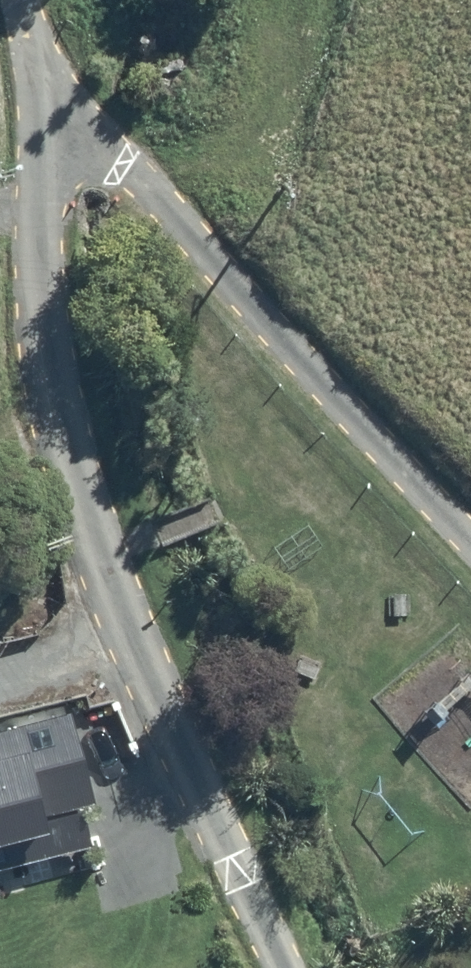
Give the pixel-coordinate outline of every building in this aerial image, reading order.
[(108,844),(78,713),(0,731),(0,869),(108,844)]
